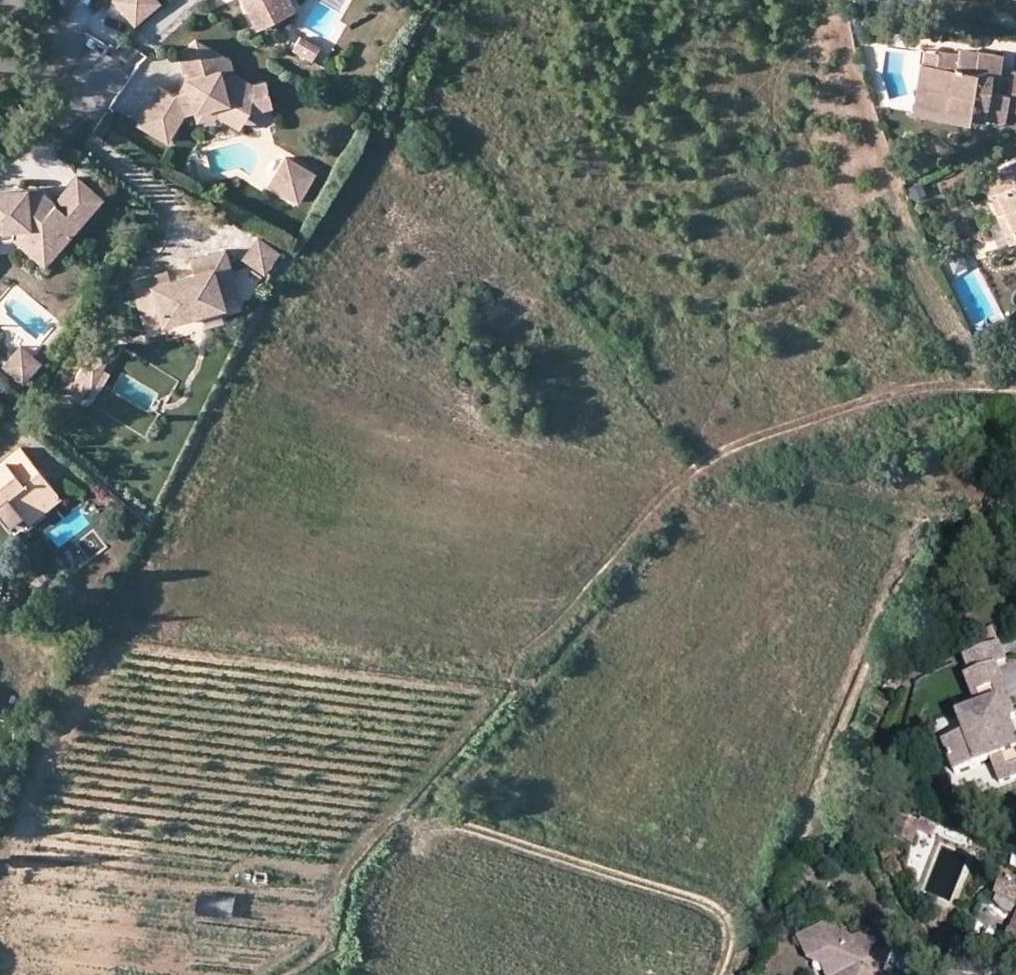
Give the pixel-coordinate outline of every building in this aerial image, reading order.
[(133,22),(157,2),(155,0),(114,0),(133,22)] [(286,12),(280,0),(241,0),(255,28),(286,12)] [(286,12),(294,8),(289,0),(280,0),(286,12)] [(310,59),(318,46),(300,34),(292,48),(310,59)] [(1000,77),(999,77),(1002,66),(1003,56),(981,52),(977,71),(960,68),(962,54),(940,50),(937,68),(932,91),(948,93),(946,109),(1004,119),(1007,110),(1015,111),(1015,80),(1011,79),(1009,93),(997,91),(1000,77)] [(272,125),(276,101),(262,98),(243,87),(240,72),(207,51),(189,62),(192,87),(199,88),(199,97),(197,98),(184,100),(178,104),(157,90),(137,122),(166,140),(183,113),(194,111),(196,121),(218,117),(217,106),(232,109),(248,122),(272,125)] [(919,88),(932,91),(937,68),(922,66),(919,88)] [(1002,66),(999,77),(1000,77),(1011,79),(1015,80),(1015,69),(1002,66)] [(193,88),(184,100),(197,98),(199,97),(199,88),(192,87),(193,88)] [(234,134),(248,122),(232,109),(217,106),(218,117),(234,134)] [(297,201),(315,171),(287,154),(270,183),(297,201)] [(980,172),(1008,239),(1015,236),(1015,155),(980,172)] [(22,185),(0,186),(0,218),(3,218),(29,242),(36,235),(51,248),(97,196),(73,174),(50,199),(44,205),(22,185)] [(50,199),(33,184),(22,185),(44,205),(50,199)] [(3,218),(0,218),(0,233),(7,233),(39,261),(51,248),(36,235),(29,242),(3,218)] [(255,239),(241,259),(261,273),(275,254),(255,239)] [(223,249),(188,257),(191,271),(164,278),(150,281),(148,274),(130,279),(137,308),(155,303),(159,321),(218,306),(214,288),(231,284),(223,249)] [(163,271),(148,274),(150,281),(164,278),(163,271)] [(236,302),(231,284),(214,288),(218,306),(236,302)] [(159,321),(155,303),(137,308),(142,325),(159,321)] [(31,352),(18,341),(14,347),(27,357),(31,352)] [(27,357),(14,347),(2,361),(21,377),(37,358),(31,352),(27,357)] [(87,349),(71,378),(86,388),(104,359),(87,349)] [(86,388),(71,378),(64,389),(80,399),(86,388)] [(9,524),(55,488),(21,445),(0,462),(0,513),(9,524)] [(61,496),(55,488),(9,524),(16,531),(61,496)] [(1010,718),(1015,715),(1015,707),(997,664),(1007,659),(1000,642),(960,659),(968,676),(964,679),(978,711),(930,732),(960,800),(1015,776),(1015,732),(1010,718)] [(1004,876),(996,898),(1015,906),(1015,880),(1004,876)] [(854,943),(870,934),(866,927),(850,936),(854,943)] [(829,952),(841,974),(882,974),(890,953),(878,930),(870,934),(854,943),(852,941),(821,930),(816,932),(812,942),(814,948),(829,952)] [(829,952),(814,948),(809,963),(841,974),(829,952)]
